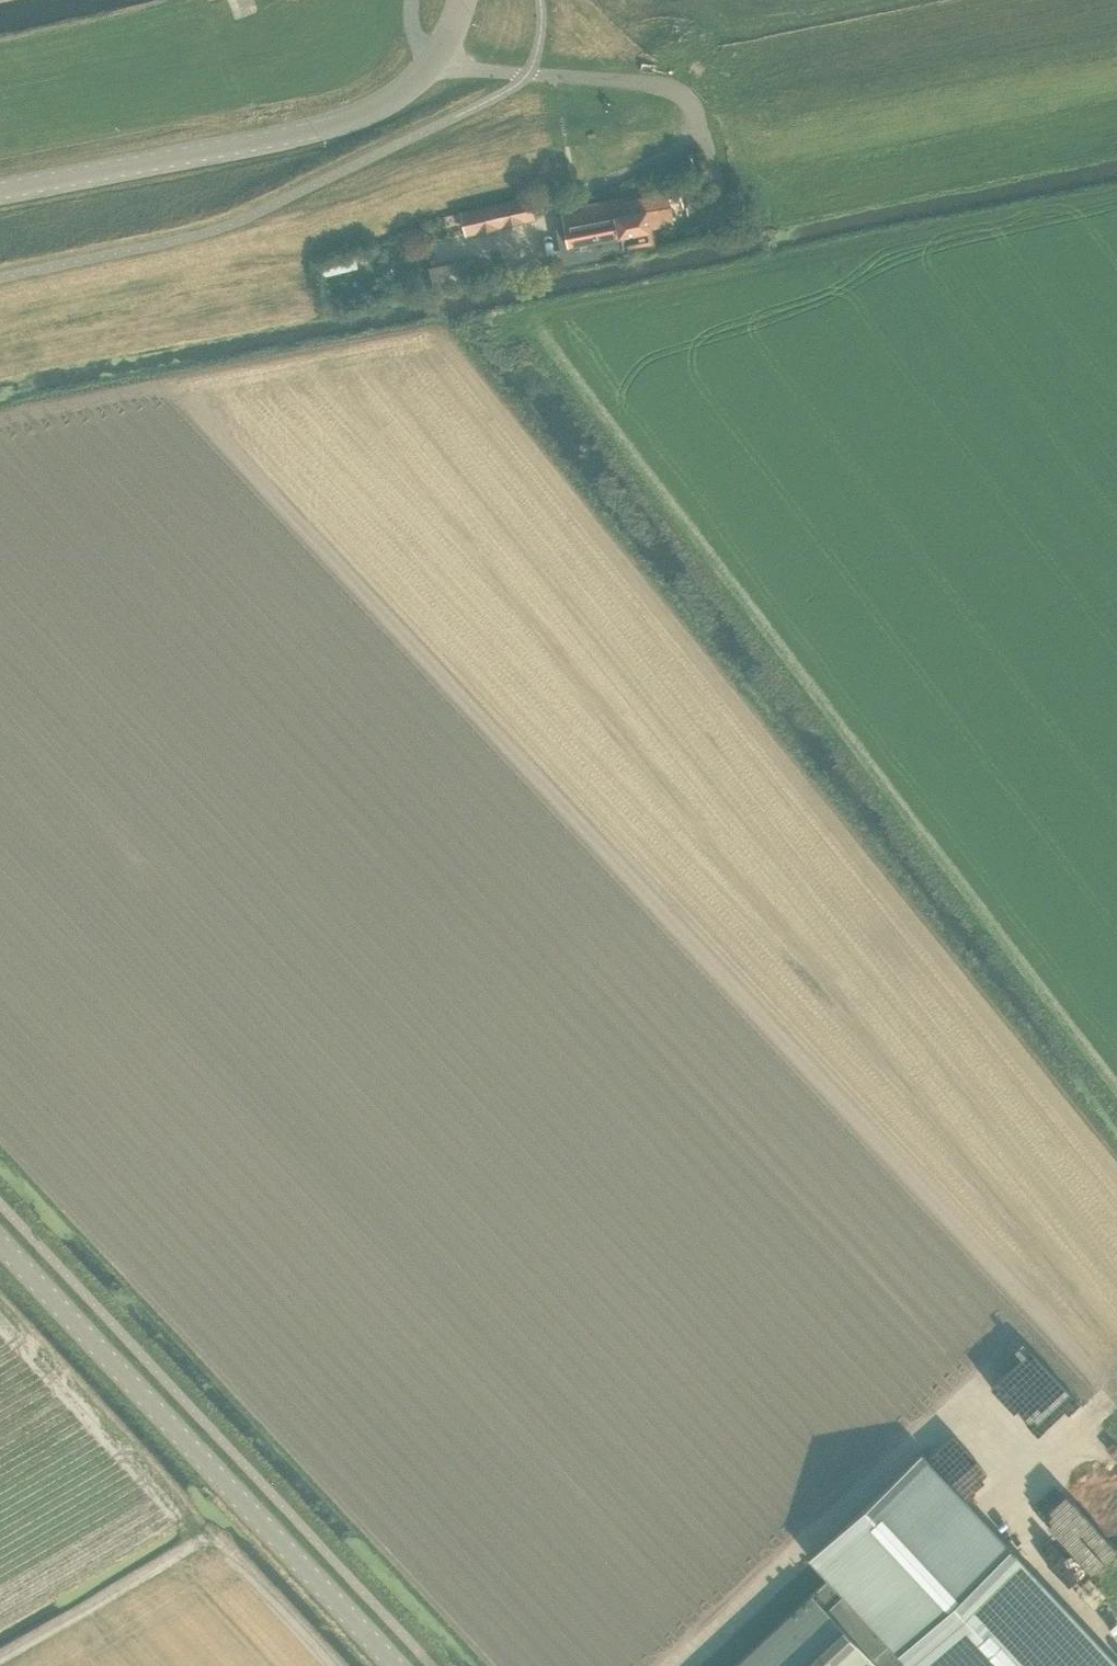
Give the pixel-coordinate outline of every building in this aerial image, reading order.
[(583,216),(568,219),(571,245),(573,244),(575,259),(598,255),(596,241),(619,236),(621,249),(654,242),(652,230),(675,227),(675,224),(683,223),(680,205),(672,207),(668,189),(658,190),(657,185),(645,186),(645,192),(581,204),(583,216)] [(531,197),(463,213),(469,236),(535,220),(531,197)] [(435,290),(480,280),(475,257),(430,267),(435,290)] [(929,1459),(816,1563),(831,1579),(815,1594),(815,1595),(881,1665),(1116,1665),(1116,1662),(929,1459)] [(1085,1527),(1116,1483),(1116,1477),(1102,1466),(1067,1515),(1085,1527)] [(1111,1589),(1116,1583),(1116,1575),(1107,1563),(1097,1572),(1111,1589)] [(815,1595),(738,1665),(881,1665),(815,1595)]
